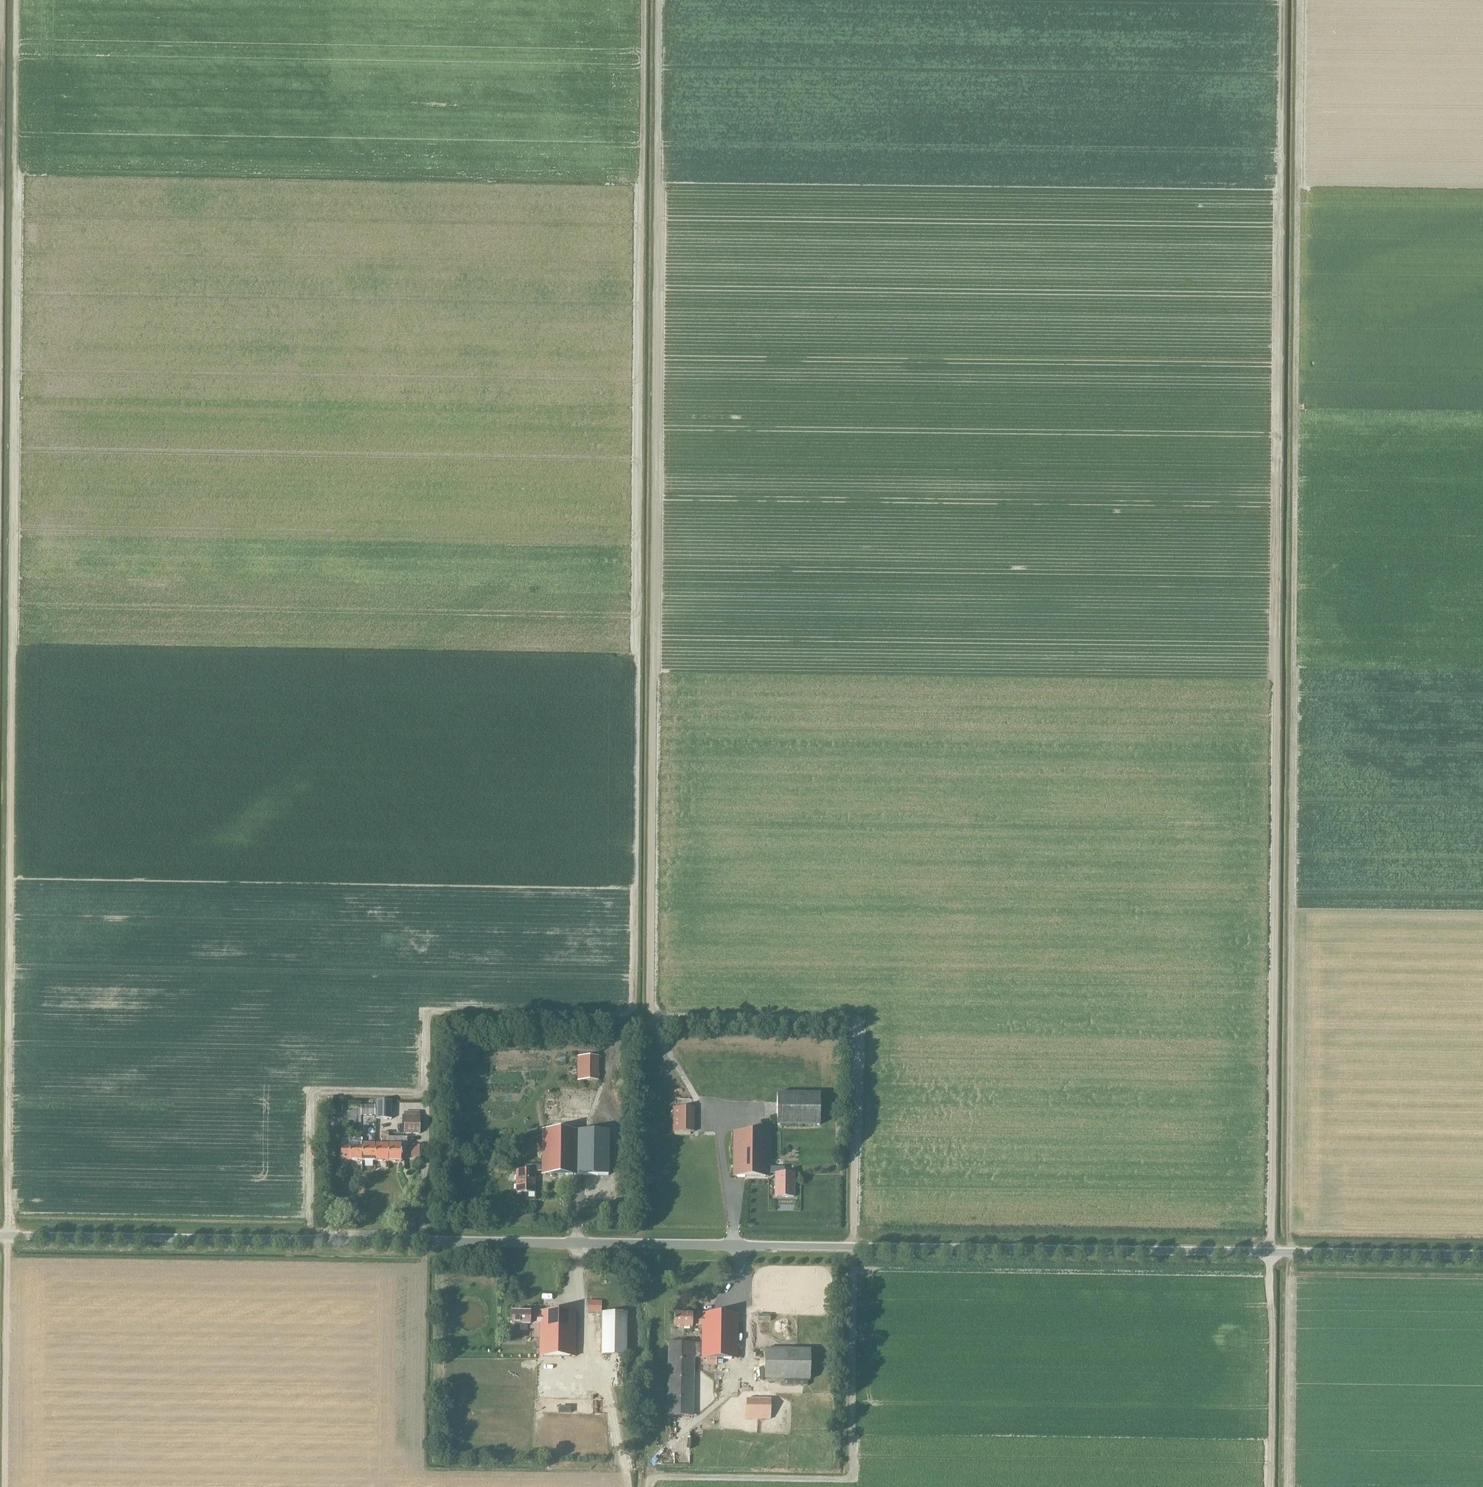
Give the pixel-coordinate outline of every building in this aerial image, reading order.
[(599,1080),(599,1056),(578,1056),(578,1080),(599,1080)] [(578,1105),(581,1092),(575,1091),(572,1104),(578,1105)] [(777,1094),(777,1124),(820,1125),(820,1094),(777,1094)] [(391,1119),(392,1101),(376,1101),(375,1118),(391,1119)] [(673,1107),(673,1132),(694,1132),(694,1103),(686,1103),(686,1107),(673,1107)] [(328,1104),(328,1118),(338,1118),(338,1104),(328,1104)] [(347,1105),(348,1115),(357,1115),(357,1104),(347,1105)] [(361,1106),(360,1116),(374,1116),(375,1106),(361,1106)] [(404,1117),(404,1133),(420,1134),(420,1117),(404,1117)] [(542,1171),(542,1174),(608,1175),(609,1131),(542,1130),(542,1165),(525,1165),(525,1171),(516,1171),(516,1193),(535,1193),(535,1171),(542,1171)] [(794,1197),(794,1174),(784,1174),(784,1168),(769,1167),(769,1132),(734,1132),(733,1176),(769,1177),(769,1174),(776,1174),(775,1197),(794,1197)] [(375,1145),(375,1161),(388,1161),(388,1145),(389,1145),(389,1133),(381,1133),(381,1145),(375,1145)] [(341,1144),(341,1161),(362,1161),(362,1145),(362,1138),(349,1138),(349,1144),(341,1144)] [(375,1161),(375,1145),(362,1145),(362,1161),(375,1161)] [(402,1145),(389,1145),(388,1145),(388,1161),(401,1162),(402,1145)] [(588,1313),(601,1313),(601,1300),(588,1300),(588,1313)] [(530,1312),(512,1312),(512,1325),(530,1325),(530,1324),(540,1324),(540,1356),(575,1356),(575,1312),(540,1312),(540,1315),(530,1314),(530,1312)] [(627,1356),(627,1312),(602,1312),(601,1355),(627,1356)] [(702,1326),(702,1343),(702,1358),(737,1359),(738,1314),(702,1314),(702,1317),(692,1317),(692,1315),(674,1314),(674,1328),(692,1328),(692,1326),(702,1326)] [(589,1335),(601,1335),(600,1328),(593,1328),(593,1326),(588,1326),(589,1335)] [(702,1358),(702,1343),(668,1343),(667,1416),(694,1416),(695,1358),(702,1358)] [(810,1380),(810,1350),(765,1349),(764,1379),(810,1380)] [(771,1419),(771,1399),(746,1399),(746,1419),(771,1419)]
